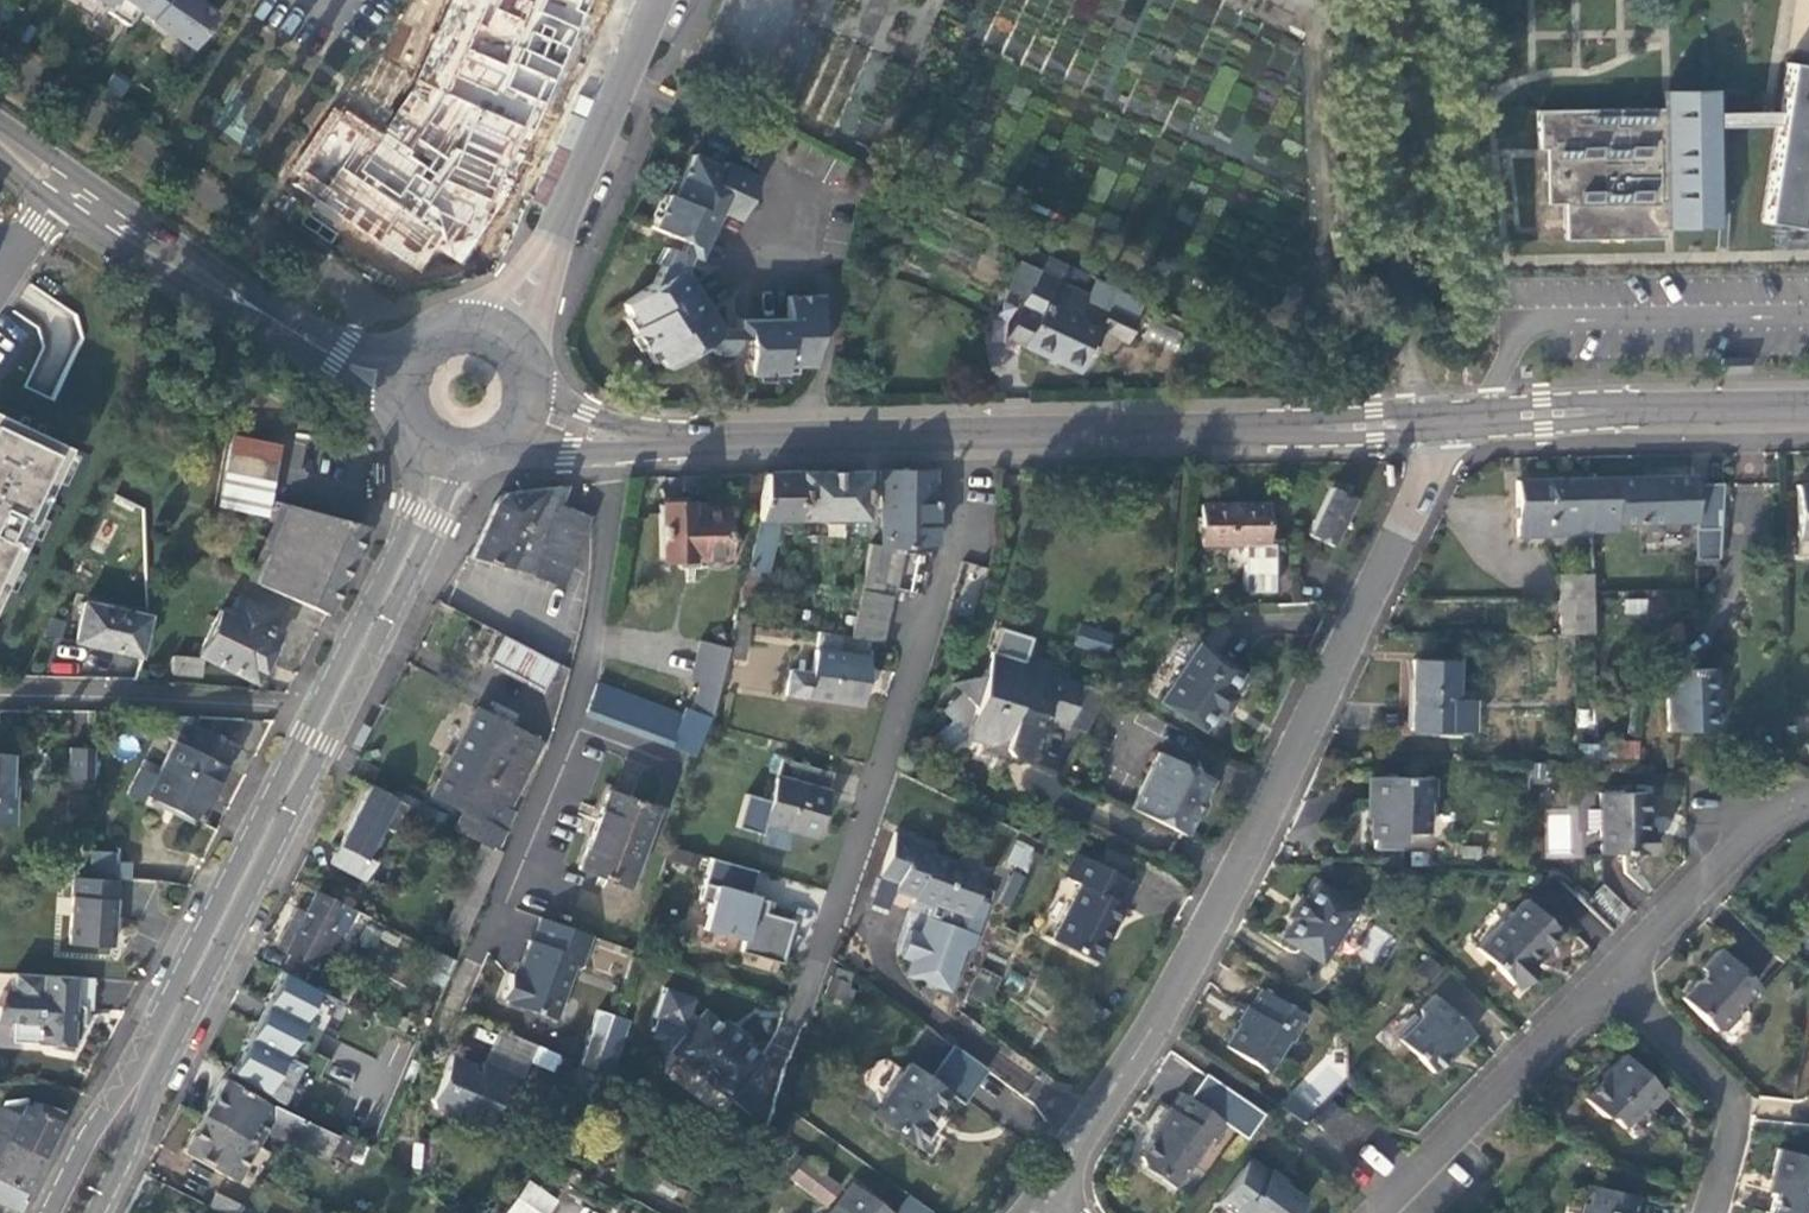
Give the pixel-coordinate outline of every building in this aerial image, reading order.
[(110,8),(107,12),(126,25),(138,8),(143,0),(99,0),(110,8)] [(138,8),(153,18),(151,21),(193,49),(216,14),(195,0),(143,0),(138,8)] [(294,186),(420,274),(438,249),(460,267),(499,211),(532,143),(591,13),(596,0),(452,0),(417,78),(385,135),(346,110),(344,114),(335,108),(291,171),(300,177),(294,186)] [(1786,62),(1778,111),(1712,112),(1709,112),(1709,93),(1674,94),(1675,115),(1663,115),(1663,109),(1662,109),(1537,111),(1538,149),(1544,150),(1545,205),(1563,204),(1564,241),(1664,239),(1665,229),(1664,218),(1673,218),(1673,226),(1711,226),(1710,127),(1712,127),(1776,126),(1760,223),(1799,229),(1808,229),(1808,66),(1786,62)] [(1709,93),(1709,112),(1712,112),(1712,90),(1661,91),(1662,109),(1663,109),(1663,115),(1675,115),(1674,94),(1709,93)] [(1673,218),(1664,218),(1665,229),(1713,228),(1712,127),(1710,127),(1711,226),(1673,226),(1673,218)] [(1535,241),(1564,241),(1563,204),(1545,205),(1544,150),(1538,149),(1533,150),(1535,241)] [(721,168),(690,154),(670,196),(664,193),(649,227),(682,242),(692,246),(707,213),(703,211),(706,206),(716,210),(736,219),(756,177),(724,162),(721,168)] [(707,213),(692,246),(682,242),(677,253),(662,247),(655,261),(661,264),(673,270),(673,274),(673,275),(675,276),(684,292),(691,287),(681,272),(681,266),(687,254),(694,258),(716,210),(706,206),(703,211),(707,213)] [(1133,317),(1142,300),(1095,278),(1087,296),(1057,282),(1058,280),(1019,262),(1007,288),(1025,296),(1005,337),(1079,372),(1099,329),(1125,341),(1136,319),(1133,317)] [(621,304),(635,324),(629,328),(644,351),(650,347),(663,368),(695,347),(715,347),(715,334),(711,332),(711,331),(700,315),(706,310),(691,287),(684,292),(675,276),(673,275),(673,274),(673,270),(661,264),(653,282),(621,304)] [(812,365),(821,295),(786,296),(787,318),(787,326),(744,326),(744,336),(745,373),(781,373),(781,366),(812,365)] [(763,296),(762,316),(784,317),(785,297),(763,296)] [(716,326),(706,310),(700,315),(711,331),(711,332),(715,334),(715,347),(716,353),(732,353),(731,336),(744,336),(744,326),(787,326),(787,318),(734,319),(734,328),(721,328),(716,326)] [(63,447),(0,417),(0,581),(63,447)] [(261,514),(264,498),(274,443),(230,435),(217,506),(261,514)] [(801,472),(801,519),(865,518),(865,471),(801,472)] [(884,627),(891,596),(895,584),(903,546),(933,546),(933,471),(879,471),(880,545),(869,543),(853,621),(884,627)] [(801,472),(765,472),(757,520),(746,568),(766,573),(775,530),(776,519),(801,519),(801,472)] [(1590,517),(1590,531),(1616,530),(1616,522),(1694,520),(1695,559),(1717,558),(1721,483),(1693,484),(1692,476),(1588,479),(1589,517),(1590,517)] [(1590,533),(1590,531),(1590,517),(1589,517),(1588,479),(1516,481),(1517,536),(1590,533)] [(1795,484),(1796,537),(1808,536),(1808,484),(1795,484)] [(492,503),(483,524),(468,556),(533,577),(563,587),(560,594),(571,599),(576,586),(565,581),(590,516),(557,503),(564,489),(562,486),(502,493),(492,503)] [(1331,487),(1308,534),(1330,545),(1353,498),(1331,487)] [(366,525),(283,503),(252,572),(249,581),(327,615),(366,525)] [(660,559),(725,558),(724,508),(688,508),(688,503),(658,504),(660,559)] [(1265,544),(1265,509),(1235,509),(1235,504),(1200,504),(1200,543),(1242,543),(1242,590),(1272,590),(1272,543),(1265,544)] [(87,549),(102,557),(118,525),(103,518),(87,549)] [(1796,537),(1797,554),(1808,554),(1808,536),(1796,537)] [(974,608),(986,568),(968,563),(957,603),(974,608)] [(1559,634),(1592,635),(1591,574),(1558,574),(1559,634)] [(547,630),(560,594),(563,587),(533,577),(531,583),(540,586),(526,623),(547,630)] [(229,613),(220,609),(197,655),(253,682),(275,636),(261,629),(269,613),(236,597),(229,613)] [(147,616),(82,602),(74,642),(138,656),(147,616)] [(749,622),(734,619),(729,640),(746,642),(749,622)] [(884,627),(853,621),(850,636),(818,632),(812,674),(790,670),(786,695),(859,705),(868,640),(881,643),(884,627)] [(1073,645),(1105,655),(1111,635),(1080,625),(1073,645)] [(541,690),(555,663),(501,634),(487,661),(541,690)] [(698,682),(691,710),(707,716),(710,717),(725,658),(727,647),(698,640),(689,679),(698,682)] [(746,642),(729,640),(727,647),(725,658),(743,660),(746,642)] [(1159,700),(1202,730),(1214,711),(1221,716),(1235,697),(1227,691),(1239,674),(1196,645),(1159,700)] [(1001,751),(1007,757),(1011,763),(1018,761),(1026,763),(1028,758),(1037,729),(1039,720),(1066,728),(1067,726),(1079,686),(1065,681),(1067,674),(1052,670),(1053,664),(1023,655),(1021,660),(990,651),(983,675),(951,683),(959,692),(973,706),(963,736),(991,744),(994,745),(996,737),(1004,739),(1001,751)] [(173,656),(171,673),(200,676),(201,659),(173,656)] [(1412,660),(1410,730),(1452,731),(1452,729),(1453,700),(1454,661),(1412,660)] [(1668,731),(1716,729),(1713,668),(1665,670),(1668,731)] [(707,716),(691,710),(684,707),(683,707),(681,715),(596,683),(586,711),(670,742),(669,744),(694,754),(707,716)] [(1102,697),(1104,693),(1079,686),(1067,726),(1084,732),(1102,697)] [(948,749),(963,736),(973,706),(959,692),(939,710),(949,720),(934,734),(948,749)] [(1453,700),(1452,729),(1470,730),(1470,700),(1453,700)] [(462,812),(454,828),(482,842),(498,850),(514,812),(507,808),(540,742),(474,708),(429,796),(462,812)] [(161,734),(173,740),(184,745),(195,724),(199,717),(171,715),(161,734)] [(184,745),(173,740),(145,795),(195,821),(234,744),(195,724),(184,745)] [(1037,729),(1028,758),(1038,753),(1042,740),(1037,729)] [(994,745),(991,744),(988,752),(1006,758),(1007,757),(1001,751),(1004,739),(996,737),(994,745)] [(1636,741),(1596,741),(1596,761),(1636,762),(1636,741)] [(93,749),(69,748),(68,777),(92,778),(93,749)] [(9,753),(0,753),(0,824),(7,825),(13,818),(14,802),(8,795),(9,753)] [(1158,753),(1130,808),(1185,835),(1213,780),(1158,753)] [(768,801),(745,794),(736,827),(762,834),(764,823),(814,837),(832,773),(780,758),(768,801)] [(1373,801),(1372,848),(1399,849),(1399,831),(1426,832),(1427,803),(1432,799),(1432,777),(1371,776),(1371,801),(1373,801)] [(393,798),(369,785),(330,862),(364,879),(373,861),(364,856),(380,824),(393,831),(406,804),(393,798)] [(607,791),(578,868),(626,887),(655,809),(607,791)] [(1646,792),(1599,793),(1600,853),(1651,853),(1651,829),(1647,828),(1646,792)] [(966,915),(971,899),(981,872),(929,854),(931,847),(912,840),(912,838),(893,832),(878,875),(896,881),(893,889),(913,897),(911,900),(930,907),(931,908),(932,904),(966,915)] [(1020,869),(1030,847),(1015,839),(1004,860),(1020,869)] [(462,940),(501,851),(498,850),(482,842),(443,931),(462,940)] [(115,848),(89,851),(88,877),(114,878),(115,848)] [(1129,881),(1075,852),(1063,876),(1078,884),(1050,939),(1094,961),(1123,905),(1118,902),(1129,881)] [(749,895),(756,871),(711,858),(699,901),(709,904),(702,929),(743,941),(739,952),(781,964),(793,920),(764,913),(767,900),(749,895)] [(1015,905),(1022,873),(1009,870),(1002,902),(1015,905)] [(1292,919),(1280,937),(1320,963),(1355,907),(1315,882),(1304,900),(1299,897),(1287,916),(1292,919)] [(353,909),(315,891),(304,912),(289,945),(285,953),(311,965),(302,983),(343,1004),(352,986),(323,971),(345,925),(353,909)] [(68,943),(110,947),(114,899),(72,896),(68,943)] [(987,904),(971,899),(966,915),(932,904),(931,908),(930,907),(926,919),(925,918),(920,932),(910,929),(900,955),(911,959),(906,973),(950,988),(963,949),(972,945),(987,904)] [(1476,948),(1517,989),(1536,969),(1530,963),(1559,933),(1524,899),(1476,948)] [(278,940),(289,945),(304,912),(294,907),(278,940)] [(368,917),(353,909),(345,925),(360,932),(368,917)] [(590,935),(540,916),(531,940),(528,939),(515,974),(510,972),(501,997),(507,998),(506,1001),(553,1018),(573,963),(579,965),(590,935)] [(1368,926),(1359,959),(1381,965),(1389,931),(1368,926)] [(1757,985),(1720,948),(1701,967),(1705,972),(1680,997),(1713,1030),(1721,1030),(1736,1015),(1736,1006),(1757,985)] [(967,996),(989,1006),(1002,977),(979,967),(967,996)] [(71,1052),(85,1025),(76,1020),(82,1008),(91,1009),(93,977),(13,973),(12,990),(3,990),(0,995),(0,1019),(10,1020),(9,1035),(14,1040),(52,1042),(51,1048),(71,1052)] [(702,1012),(696,1019),(687,1011),(692,998),(663,987),(652,1017),(654,1018),(678,1027),(682,1027),(686,1032),(669,1052),(726,1098),(759,1059),(740,1044),(744,1039),(724,1023),(720,1027),(702,1012)] [(1304,1017),(1259,988),(1223,1044),(1263,1070),(1286,1034),(1291,1037),(1304,1017)] [(1418,1009),(1418,1020),(1397,1041),(1430,1073),(1453,1050),(1455,1052),(1472,1034),(1433,995),(1418,1009)] [(579,1062),(594,1069),(612,1013),(597,1008),(579,1062)] [(612,1013),(594,1069),(609,1075),(628,1019),(612,1013)] [(287,1018),(264,1064),(301,1083),(325,1037),(287,1018)] [(674,1040),(678,1027),(654,1018),(650,1031),(674,1040)] [(549,1069),(556,1053),(496,1027),(482,1061),(514,1074),(520,1077),(527,1060),(549,1069)] [(1330,1051),(1283,1100),(1304,1120),(1351,1070),(1330,1051)] [(510,1083),(514,1074),(482,1061),(477,1072),(470,1070),(472,1063),(449,1053),(430,1100),(433,1107),(441,1110),(439,1114),(462,1124),(464,1120),(475,1125),(487,1120),(501,1087),(510,1083)] [(1622,1128),(1642,1108),(1650,1108),(1664,1094),(1623,1054),(1608,1070),(1610,1071),(1584,1098),(1601,1116),(1610,1116),(1622,1128)] [(907,1064),(871,1114),(917,1147),(931,1128),(926,1125),(949,1094),(907,1064)] [(276,1108),(222,1079),(201,1115),(256,1145),(264,1131),(276,1108)] [(297,1093),(290,1107),(320,1122),(333,1094),(312,1084),(305,1098),(297,1093)] [(334,1127),(354,1136),(371,1098),(351,1089),(341,1111),(334,1127)] [(1158,1130),(1140,1156),(1142,1164),(1174,1187),(1209,1136),(1214,1140),(1225,1123),(1180,1092),(1169,1108),(1168,1107),(1155,1127),(1158,1130)] [(1340,1112),(1329,1101),(1312,1118),(1323,1129),(1340,1112)] [(43,1158),(60,1123),(24,1106),(19,1116),(0,1107),(0,1108),(0,1153),(6,1140),(43,1158)] [(273,1134),(285,1111),(276,1107),(276,1108),(264,1131),(273,1134)] [(326,1123),(334,1127),(341,1111),(333,1107),(326,1123)] [(282,1139),(294,1115),(285,1111),(273,1134),(282,1139)] [(181,1152),(235,1182),(256,1145),(201,1115),(181,1152)] [(282,1139),(303,1149),(315,1125),(294,1115),(282,1139)] [(327,1154),(336,1136),(315,1125),(303,1149),(325,1159),(327,1154)] [(343,1133),(336,1136),(327,1154),(344,1162),(355,1139),(343,1133)] [(25,1192),(26,1193),(43,1158),(6,1140),(0,1153),(0,1180),(3,1182),(25,1192)] [(1778,1148),(1769,1180),(1777,1182),(1769,1212),(1808,1212),(1808,1156),(1778,1148)] [(825,1207),(839,1188),(801,1159),(787,1179),(825,1207)] [(1216,1203),(1231,1212),(1239,1212),(1240,1212),(1241,1212),(1294,1212),(1304,1201),(1248,1160),(1216,1203)] [(506,1212),(550,1212),(559,1200),(529,1179),(506,1212)] [(25,1192),(3,1182),(0,1180),(0,1197),(18,1206),(25,1192)] [(1638,1196),(1586,1184),(1581,1209),(1583,1210),(1583,1212),(1634,1212),(1638,1196)] [(852,1185),(832,1212),(889,1212),(852,1185)] [(208,1206),(222,1212),(238,1212),(241,1206),(215,1192),(208,1206)] [(931,1211),(907,1193),(893,1212),(930,1212),(931,1211)]
